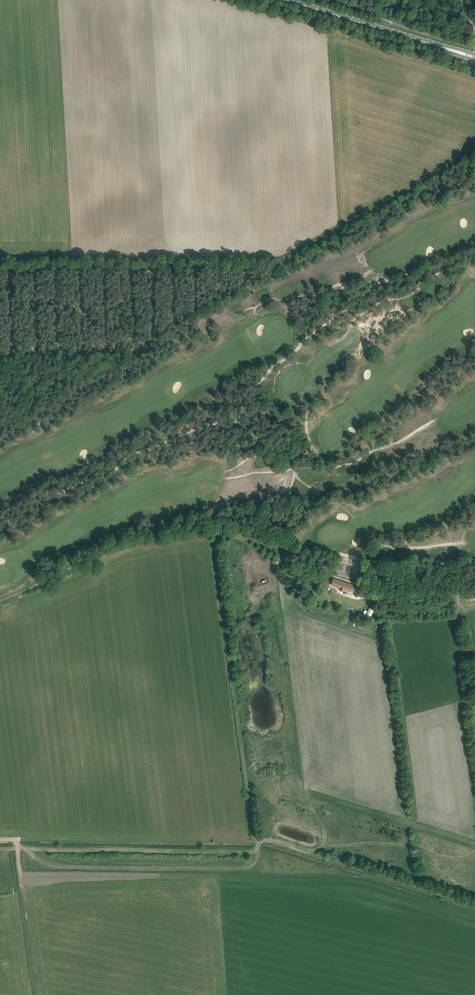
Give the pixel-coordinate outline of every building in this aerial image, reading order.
[(352,585),(335,579),(333,586),(339,588),(339,590),(342,591),(343,589),(350,591),(350,590),(354,592),(354,596),(359,597),(360,586),(354,586),(354,587),(351,586),(352,585)]
